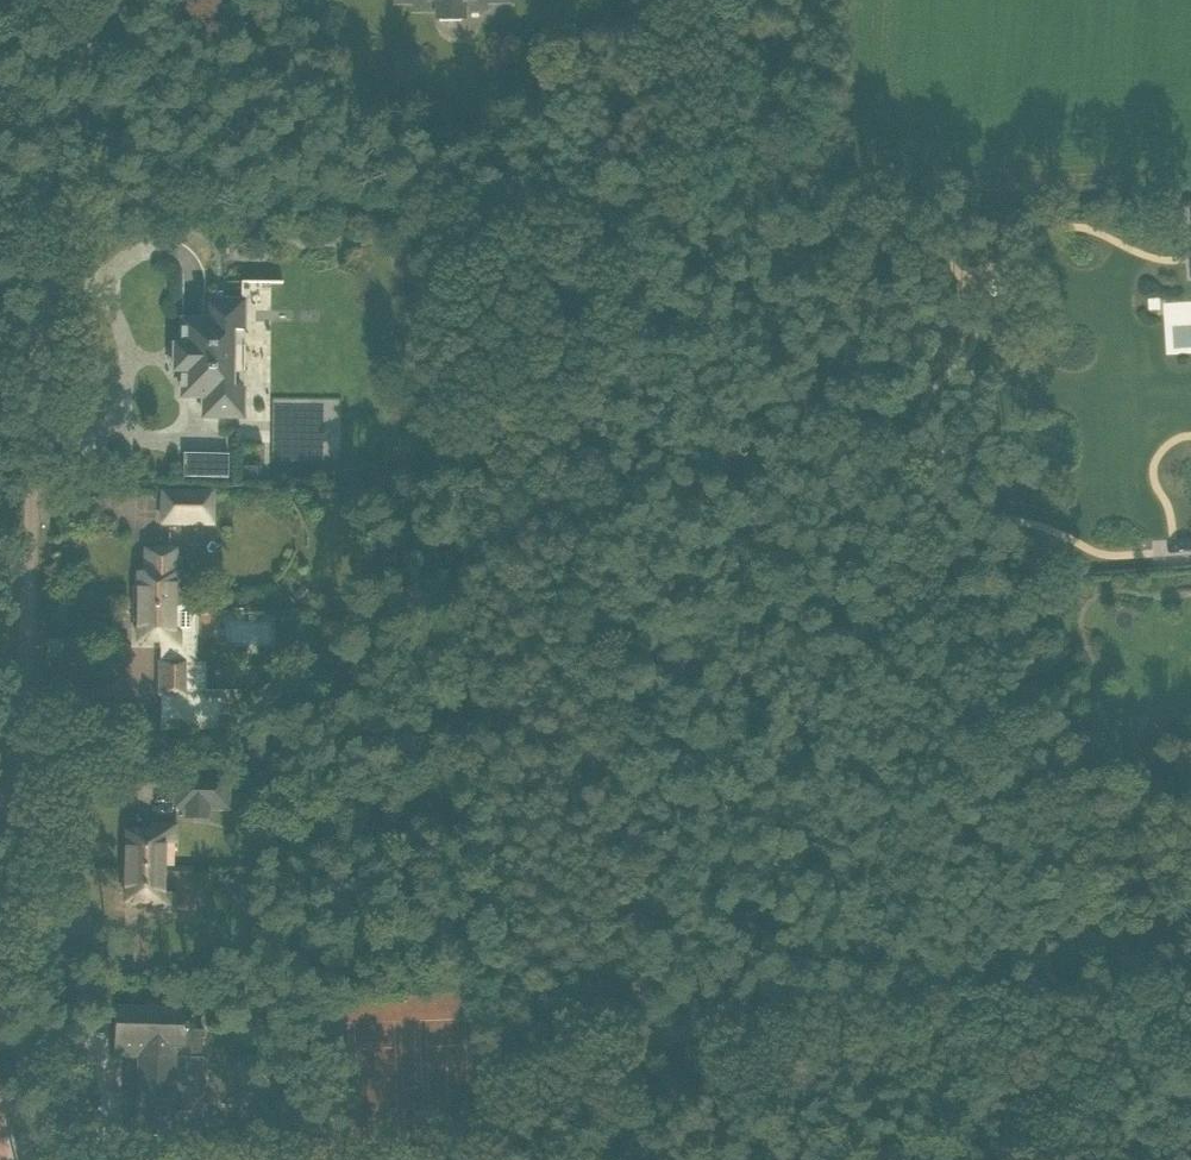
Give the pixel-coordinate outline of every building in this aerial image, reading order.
[(405,1),(416,1),(416,9),(439,9),(439,21),(460,20),(460,9),(480,8),(480,1),(498,0),(403,0),(405,1)] [(180,399),(200,399),(200,420),(245,419),(246,299),(202,298),(201,318),(178,318),(179,342),(170,342),(171,374),(179,374),(180,399)] [(1,417),(2,431),(16,430),(15,416),(1,417)] [(244,478),(257,478),(257,467),(244,466),(244,478)] [(162,523),(186,523),(214,523),(214,492),(162,492),(162,523)] [(138,572),(137,607),(181,607),(181,605),(181,588),(184,587),(187,585),(189,583),(189,579),(189,576),(187,573),(184,572),(181,571),(181,557),(177,557),(177,549),(145,549),(145,572),(138,572)] [(293,595),(305,607),(314,599),(303,586),(293,595)] [(181,607),(137,607),(137,641),(161,641),(161,661),(160,661),(159,695),(185,695),(186,729),(245,729),(244,690),(205,689),(205,662),(195,661),(195,605),(181,605),(181,607)] [(193,817),(207,818),(207,807),(227,808),(228,777),(206,776),(176,776),(175,807),(186,807),(186,813),(193,813),(193,817)] [(127,832),(126,867),(163,868),(163,843),(178,843),(178,826),(176,826),(176,825),(151,824),(151,833),(127,832)] [(126,867),(125,901),(149,902),(149,910),(174,911),(174,894),(162,894),(163,868),(126,867)] [(136,1136),(172,1136),(172,1109),(189,1109),(189,1096),(201,1096),(202,1031),(185,1031),(185,1010),(115,1008),(114,1044),(115,1044),(115,1057),(127,1057),(125,1135),(136,1136)]
